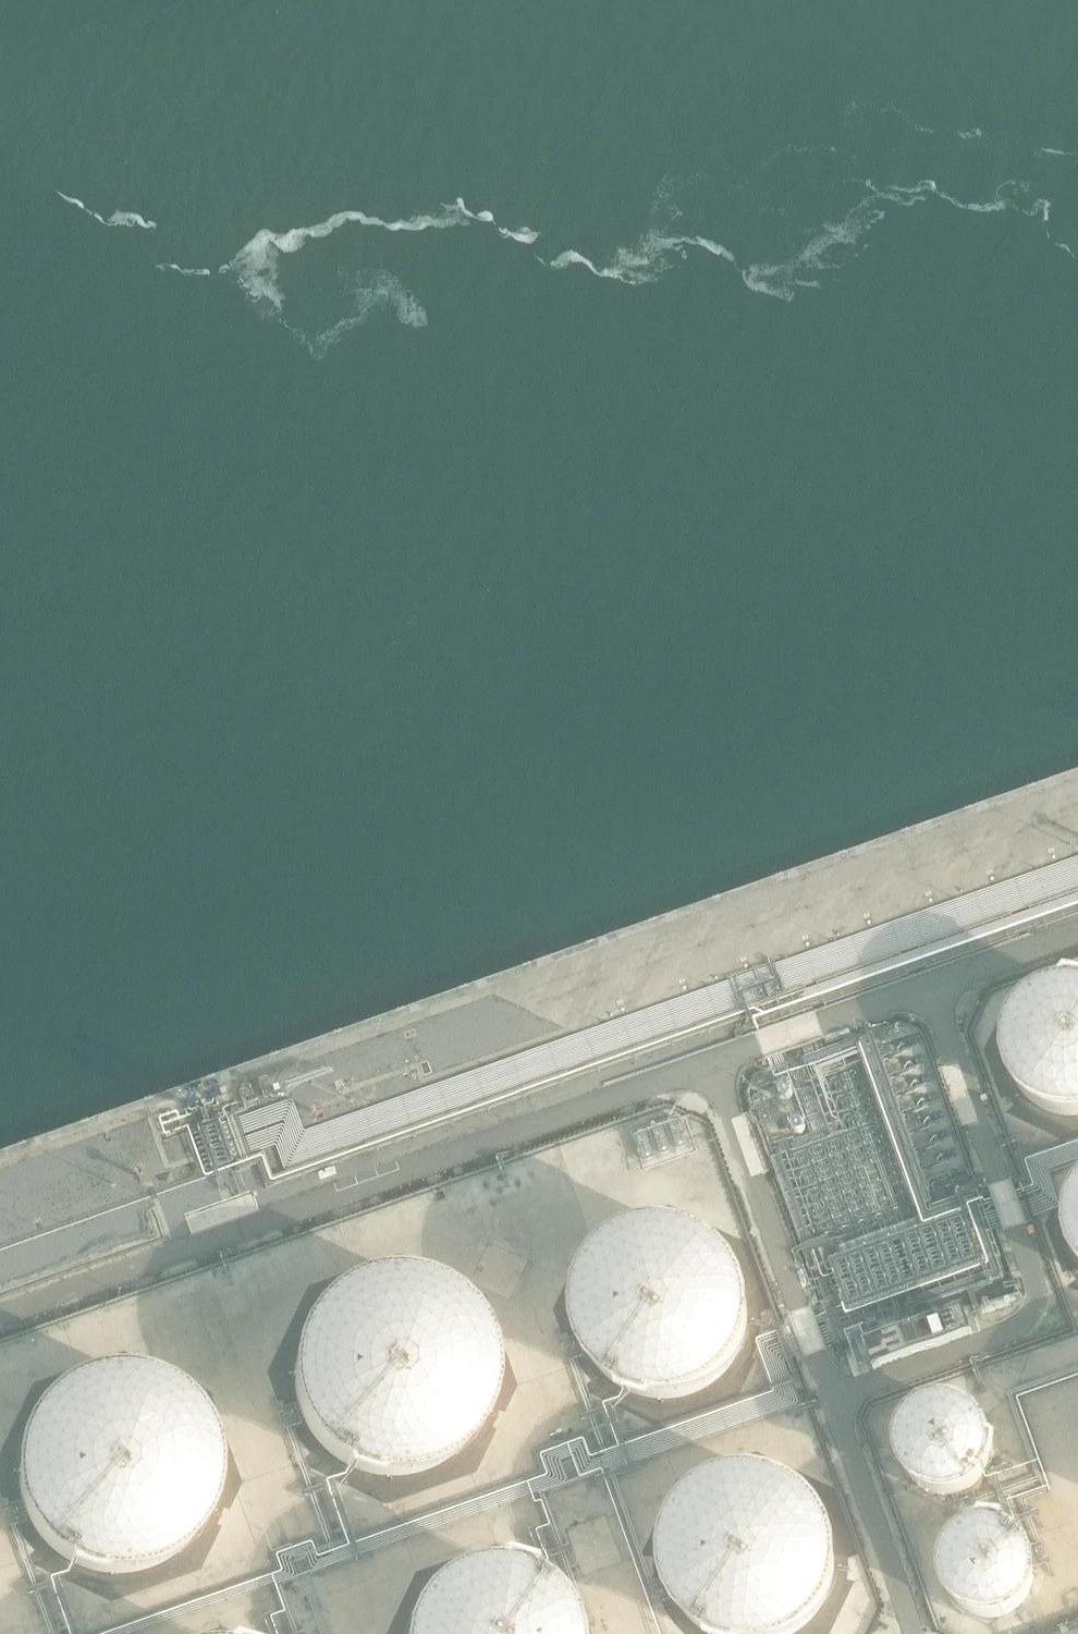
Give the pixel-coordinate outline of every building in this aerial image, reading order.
[(1072,1128),(1077,1128),(1077,994),(1074,994),(1060,995),(1047,1000),(1035,1007),(1025,1016),(1017,1027),(1011,1039),(1008,1053),(1007,1067),(1010,1080),(1015,1093),(1023,1105),(1033,1114),(1045,1121),(1058,1126),(1072,1128)] [(1070,1196),(1064,1209),(1061,1222),(1061,1236),(1063,1250),(1069,1262),(1076,1274),(1077,1275),(1077,1185),(1070,1196)] [(930,1284),(940,1312),(1011,1286),(975,1191),(950,1200),(952,1204),(947,1206),(952,1219),(913,1234),(931,1283),(930,1284)] [(638,1412),(658,1414),(679,1413),(699,1407),(717,1397),(732,1384),(745,1367),(753,1348),(758,1328),(757,1307),(753,1287),(744,1268),(732,1253),(717,1239),(700,1230),(681,1224),(661,1222),(641,1224),(622,1230),(605,1240),(590,1253),(578,1269),(570,1287),(566,1306),(565,1326),(569,1346),(577,1364),(588,1381),(602,1394),(619,1405),(638,1412)] [(365,1476),(385,1478),(406,1477),(426,1471),(444,1461),(460,1448),(472,1431),(480,1412),(485,1392),(485,1371),(480,1351),(472,1332),(460,1317),(445,1303),(427,1294),(408,1288),(388,1286),(369,1288),(350,1294),(332,1304),(318,1317),(306,1333),(297,1351),(293,1370),(292,1390),(296,1410),(304,1428),(315,1445),(330,1458),(347,1469),(365,1476)] [(87,1576),(107,1579),(128,1578),(148,1572),(166,1562),(181,1548),(194,1532),(202,1513),(207,1493),(207,1472),(202,1452),(193,1433),(181,1417),(166,1404),(149,1394),(130,1388),(110,1386),(90,1388),(72,1394),(54,1404),(39,1417),(27,1433),(19,1452),(15,1471),(14,1491),(18,1510),(26,1529),(37,1545),(51,1559),(69,1569),(87,1576)] [(937,1491),(945,1492),(954,1492),(962,1489),(970,1485),(977,1479),(982,1472),(985,1464),(987,1456),(987,1447),(985,1438),(982,1431),(977,1424),(970,1418),(963,1414),(955,1412),(947,1411),(938,1412),(930,1414),(923,1418),(917,1424),(912,1431),(908,1438),(906,1447),(906,1455),(908,1463),(911,1471),(916,1478),(922,1484),(929,1488),(937,1491)] [(824,1633),(837,1617),(845,1598),(849,1578),(849,1558),(845,1537),(836,1519),(824,1503),(809,1490),(792,1480),(773,1474),(753,1472),(733,1474),(714,1480),(697,1490),(682,1503),(670,1519),(662,1537),(657,1557),(657,1577),(661,1596),(669,1615),(680,1631),(683,1633),(824,1633)] [(980,1617),(988,1618),(997,1617),(1005,1615),(1013,1611),(1019,1605),(1025,1598),(1028,1590),(1030,1582),(1030,1573),(1028,1564),(1024,1557),(1019,1550),(1013,1544),(1006,1540),(998,1538),(989,1537),(981,1538),(973,1540),(966,1544),(959,1550),(954,1557),(951,1564),(949,1573),(949,1581),(950,1589),(954,1597),(958,1604),(965,1610),(972,1614),(980,1617)] [(581,1626),(573,1607),(561,1591),(546,1578),(528,1568),(509,1562),(490,1560),(470,1562),(451,1568),(433,1578),(419,1591),(407,1607),(398,1625),(396,1633),(583,1633),(581,1626)]
